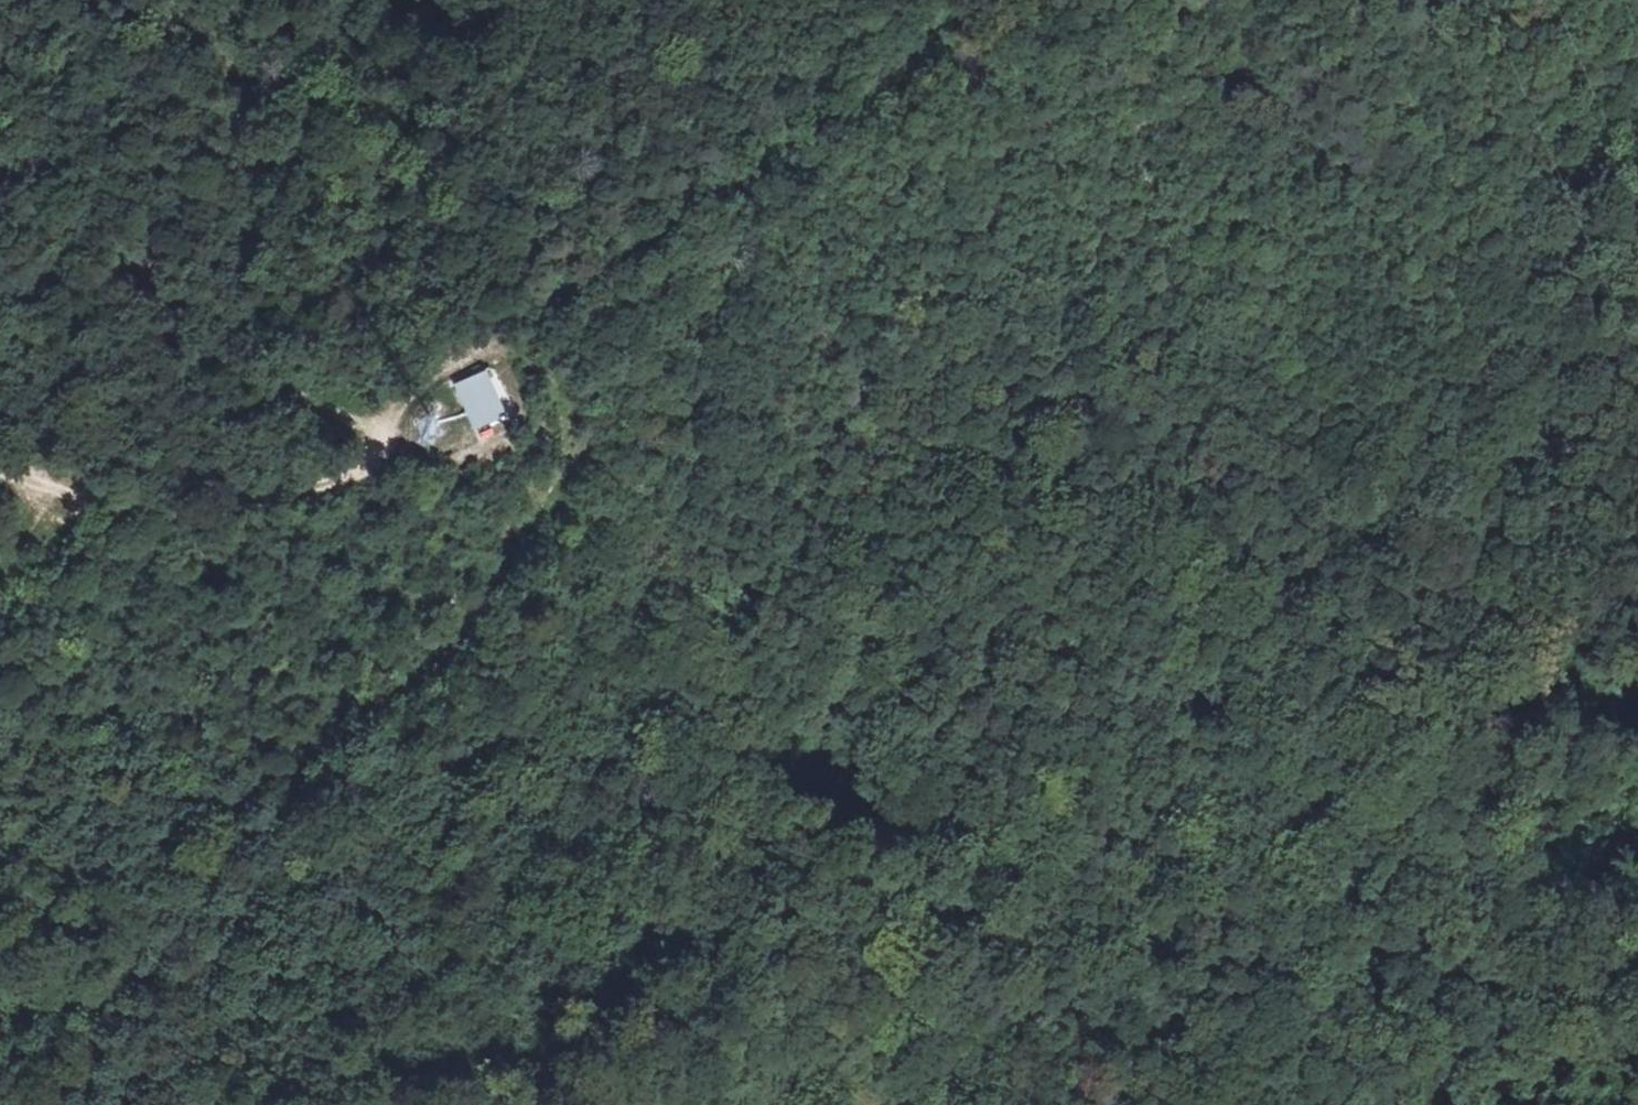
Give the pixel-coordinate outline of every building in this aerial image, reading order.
[(476,361),(444,375),(464,419),(496,405),(476,361)]
